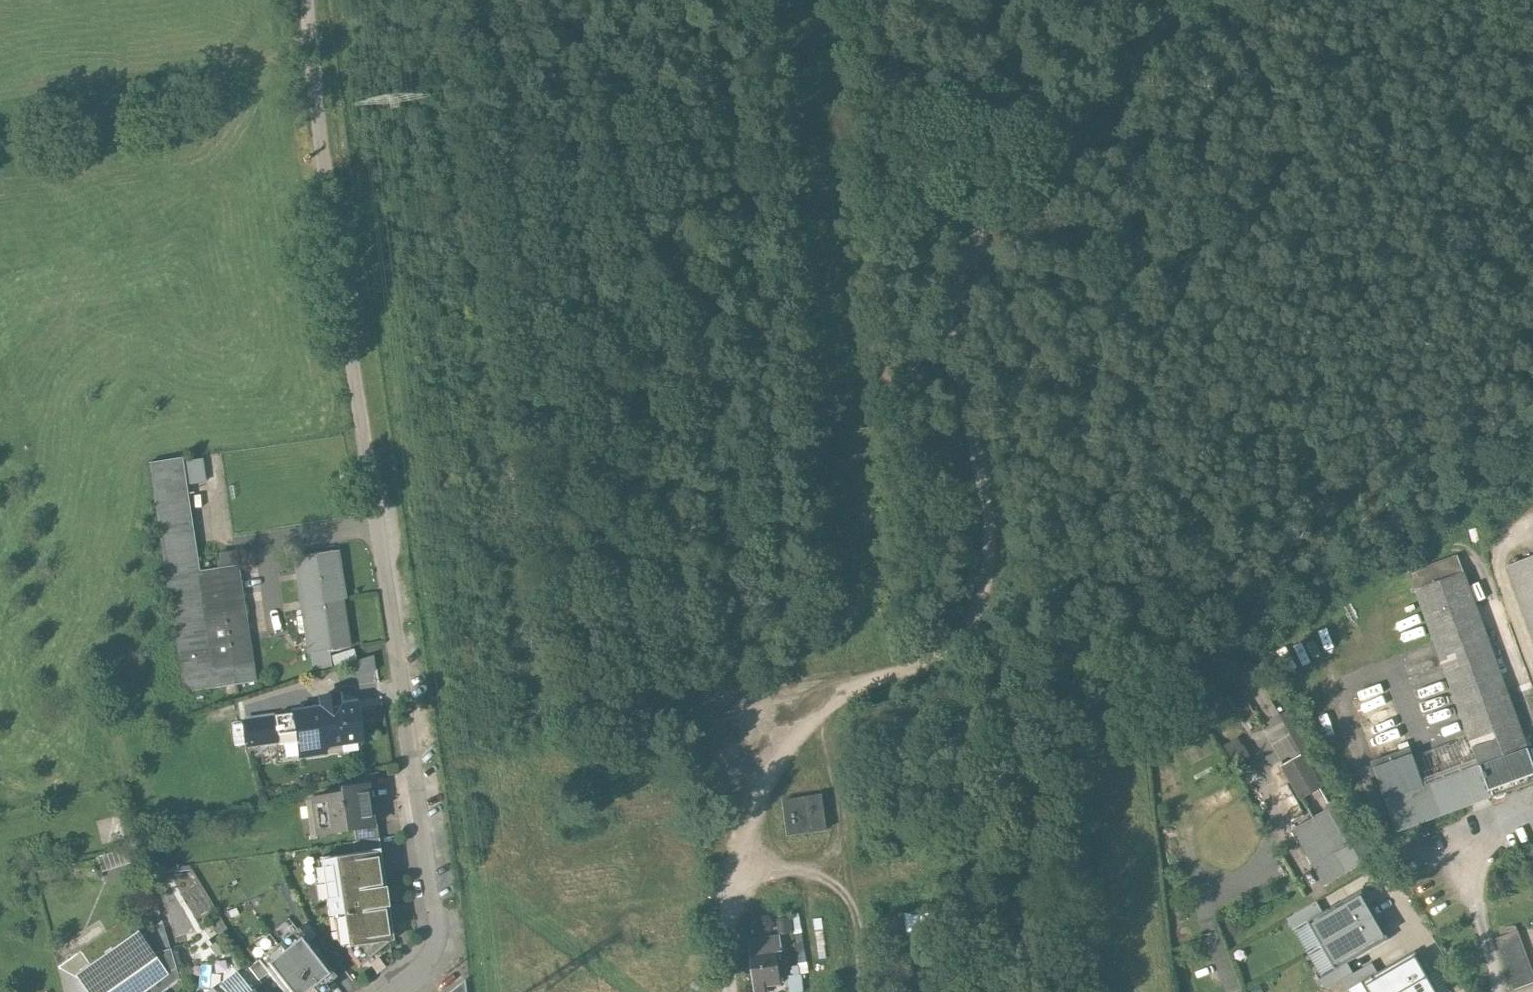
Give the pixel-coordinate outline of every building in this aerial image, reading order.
[(182,460),(148,465),(183,691),(257,680),(239,567),(200,574),(182,460)] [(337,555),(301,559),(312,652),(349,648),(337,555)] [(1505,568),(1532,645),(1532,558),(1505,568)] [(1415,594),(1463,576),(1459,565),(1456,559),(1409,576),(1415,594)] [(1469,740),(1489,794),(1532,778),(1532,768),(1463,576),(1415,594),(1469,740)] [(358,661),(354,650),(332,657),(336,668),(358,661)] [(330,654),(311,656),(312,669),(332,667),(330,654)] [(1491,800),(1489,794),(1469,740),(1413,761),(1385,683),(1352,695),(1377,763),(1371,766),(1396,835),(1491,800)] [(295,715),(297,732),(300,758),(327,755),(326,749),(365,743),(360,707),(341,709),(339,696),(320,698),(322,711),(295,715)] [(297,732),(295,715),(276,717),(279,734),(297,732)] [(279,734),(276,717),(247,721),(250,743),(264,741),(263,737),(279,734)] [(1300,757),(1283,766),(1301,798),(1318,789),(1300,757)] [(313,798),(319,835),(355,830),(373,827),(367,786),(339,790),(339,794),(313,798)] [(828,833),(824,797),(785,801),(789,838),(828,833)] [(1325,808),(1327,811),(1292,831),(1324,887),(1373,859),(1341,803),(1336,806),(1334,803),(1325,808)] [(124,814),(105,819),(111,840),(129,835),(124,814)] [(377,826),(373,827),(355,830),(356,842),(378,838),(377,826)] [(380,850),(378,838),(356,842),(353,843),(354,855),(376,851),(380,850)] [(329,858),(343,949),(356,966),(387,942),(390,942),(376,851),(354,855),(329,858)] [(111,853),(97,859),(103,874),(117,868),(111,853)] [(1320,945),(1374,914),(1360,889),(1306,920),(1320,945)] [(1068,925),(1065,899),(878,919),(880,940),(891,939),(891,943),(1068,925)] [(1388,938),(1374,914),(1320,945),(1334,969),(1388,938)] [(793,917),(756,919),(757,934),(794,932),(793,917)] [(81,953),(92,968),(138,936),(126,920),(81,953)] [(296,930),(249,966),(269,991),(327,991),(323,986),(334,978),(296,930)] [(1497,940),(1514,991),(1532,984),(1532,973),(1519,932),(1497,940)] [(75,981),(83,991),(146,991),(167,977),(152,956),(138,936),(92,968),(75,981)] [(749,941),(751,959),(784,955),(782,938),(749,941)] [(187,968),(180,947),(170,951),(176,971),(187,968)] [(152,956),(167,977),(146,991),(166,991),(179,981),(176,971),(170,951),(152,956)] [(1430,977),(1416,952),(1362,983),(1367,991),(1404,991),(1430,977)] [(92,968),(81,953),(59,969),(64,991),(83,991),(75,981),(92,968)] [(784,955),(751,959),(754,991),(766,991),(765,988),(782,986),(779,961),(784,961),(784,955)] [(788,991),(802,991),(801,964),(787,964),(788,991)] [(239,972),(220,986),(225,991),(253,991),(239,972)] [(1430,977),(1404,991),(1439,991),(1430,977)] [(465,983),(454,991),(466,991),(465,983)]
